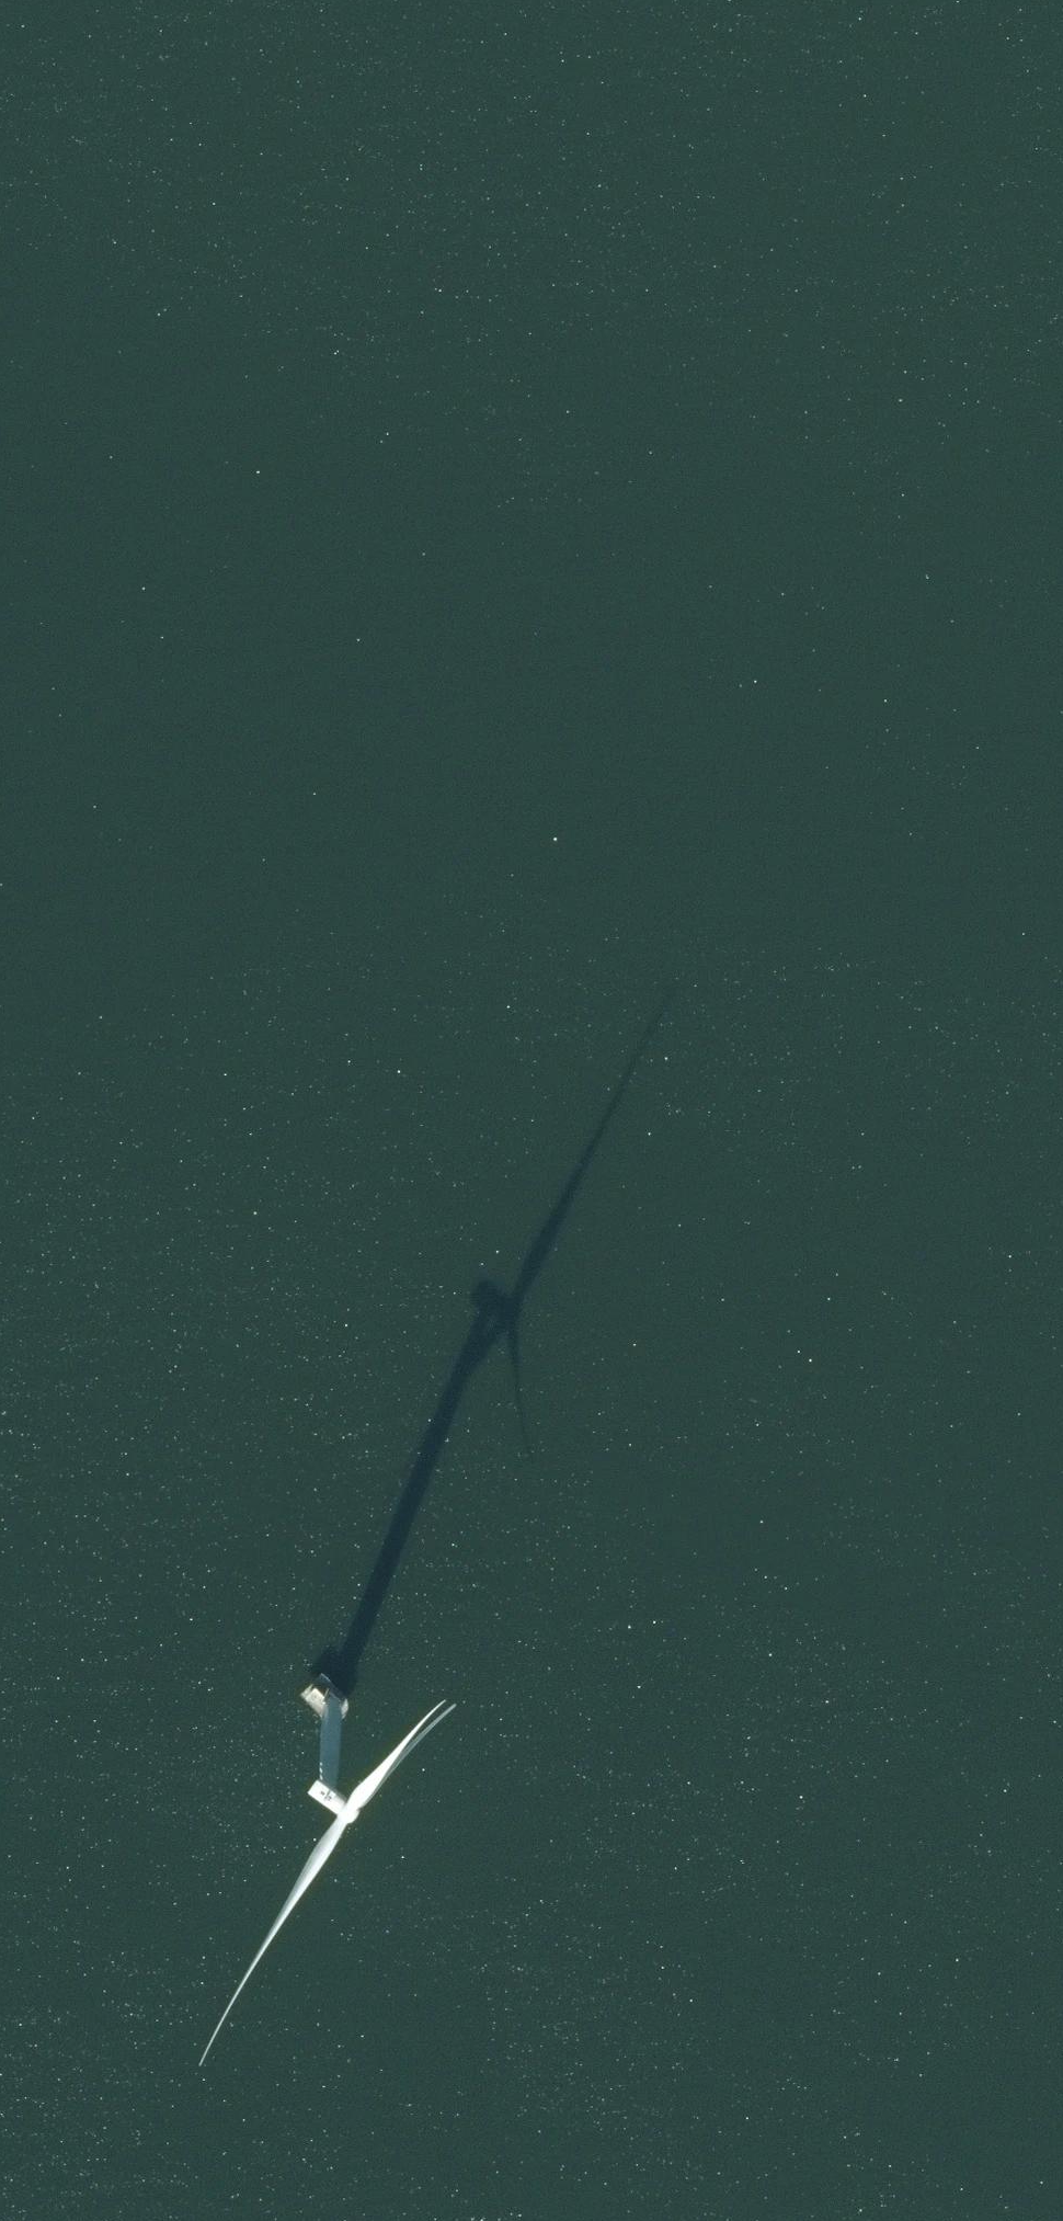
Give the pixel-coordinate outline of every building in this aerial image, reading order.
[(324,1697),(324,1698),(325,1702),(327,1705),(329,1706),(330,1707),(334,1708),(335,1708),(338,1707),(341,1705),(342,1704),(343,1702),(344,1697),(343,1693),(341,1691),(338,1689),(334,1688),(330,1689),(327,1691),(326,1693),(324,1697)]
